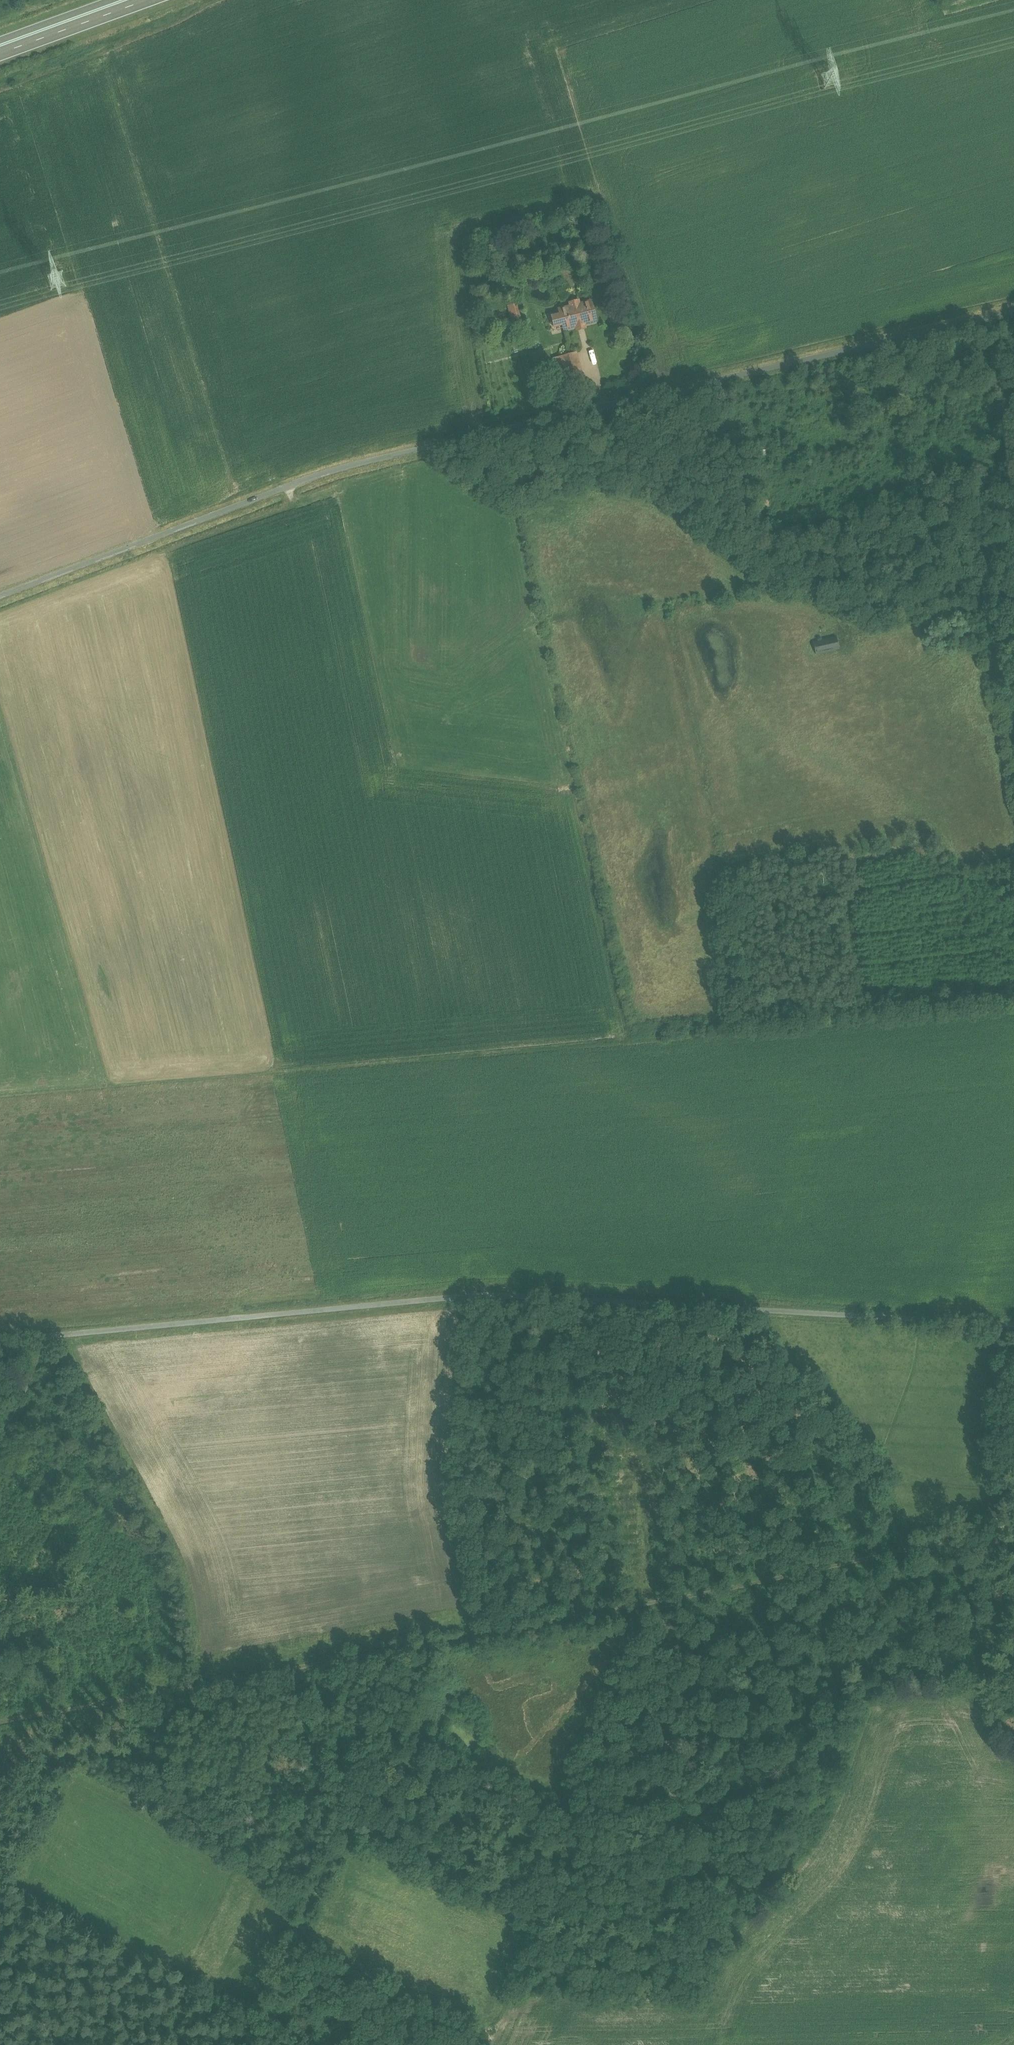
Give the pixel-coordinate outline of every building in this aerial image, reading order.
[(591,300),(546,312),(551,336),(597,325),(591,300)] [(502,308),(511,329),(524,324),(514,302),(502,308)] [(568,356),(552,360),(559,387),(574,383),(568,356)] [(815,654),(838,647),(835,636),(811,644),(815,654)]
